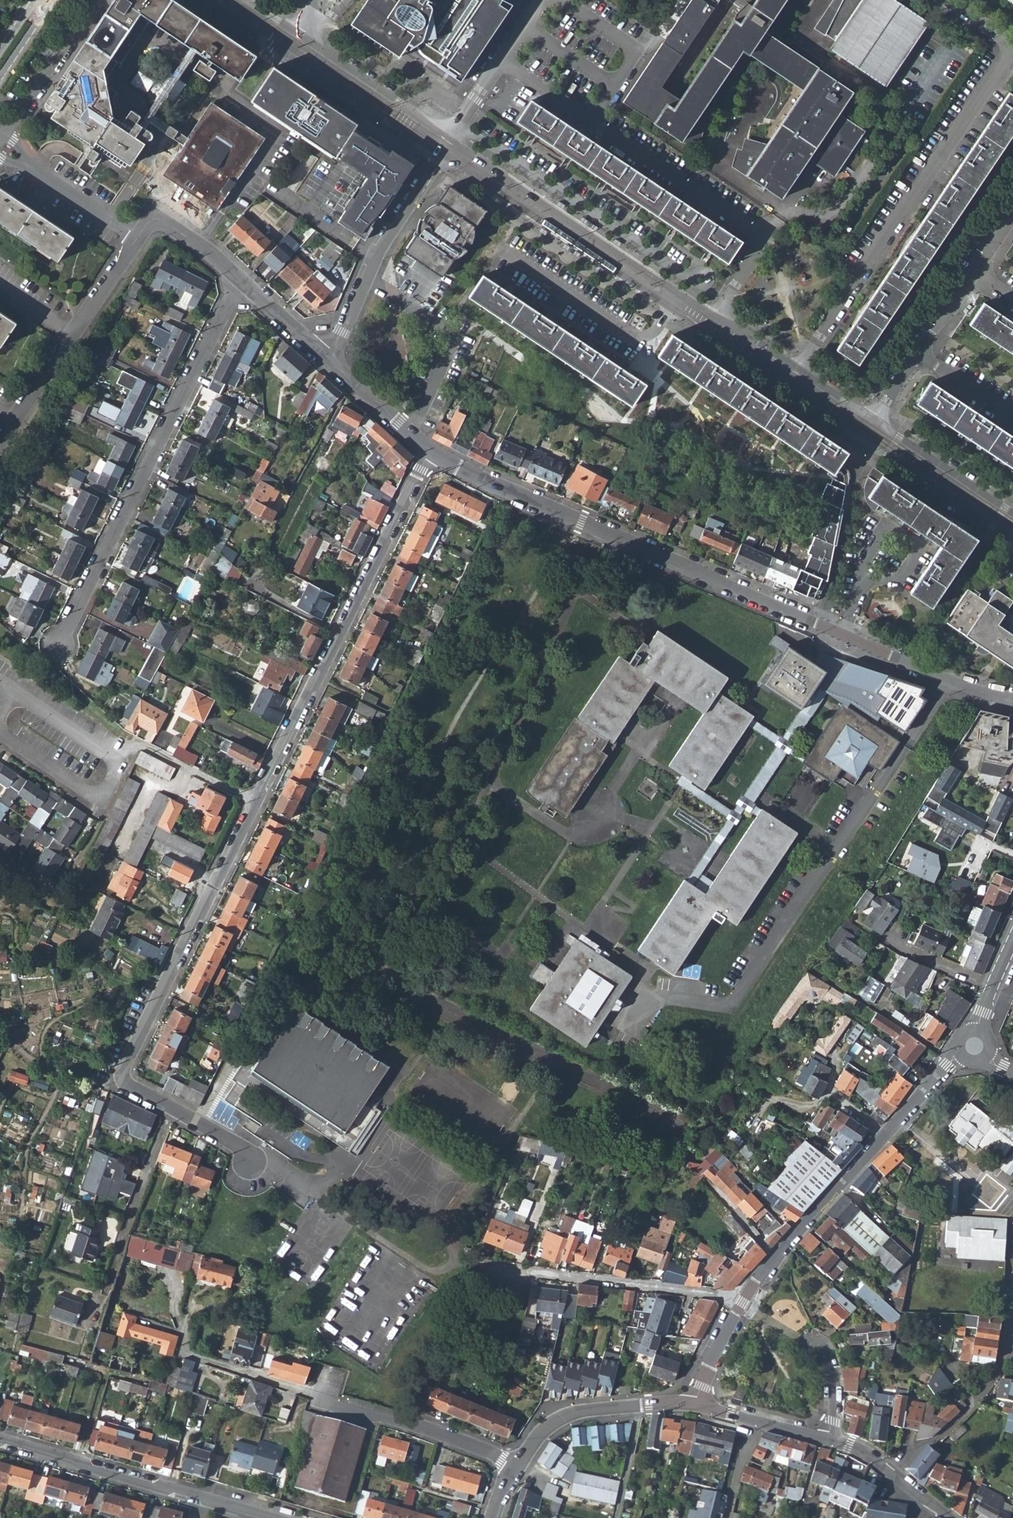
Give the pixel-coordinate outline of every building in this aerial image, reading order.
[(244,81),(258,61),(166,0),(122,0),(61,88),(63,90),(62,92),(59,91),(47,110),(50,112),(52,112),(55,111),(56,111),(63,115),(58,122),(70,130),(69,133),(90,147),(92,152),(88,158),(97,164),(100,159),(105,158),(119,167),(140,135),(145,139),(146,139),(149,138),(150,137),(151,134),(151,132),(148,129),(137,122),(140,117),(130,110),(125,116),(120,113),(116,94),(106,87),(151,18),(244,81)] [(483,0),(373,0),(354,28),(399,58),(407,45),(419,54),(417,56),(416,56),(414,55),(412,56),(412,59),(412,61),(425,79),(427,77),(430,79),(483,0)] [(862,133),(837,116),(850,94),(761,34),(783,0),(754,0),(735,29),(729,25),(678,101),(660,90),(713,10),(698,0),(693,0),(669,35),(669,39),(671,41),(667,47),(663,45),(623,106),(679,143),(739,52),(802,94),(745,178),(779,201),(807,160),(833,177),(862,133)] [(931,27),(890,0),(874,0),(874,1),(873,0),(850,0),(847,6),(841,2),(819,35),(829,41),(830,39),(842,48),(837,55),(888,90),(931,27)] [(161,76),(146,66),(133,86),(147,97),(161,76)] [(274,67),(251,101),(335,158),(336,156),(347,163),(348,162),(368,176),(360,188),(358,186),(343,208),(345,210),(337,221),(365,240),(373,228),(371,226),(378,216),(380,217),(402,184),(400,182),(413,163),(357,126),(358,124),(274,67)] [(1012,141),(1012,97),(1012,96),(840,353),(861,368),(1012,141)] [(243,180),(268,141),(224,112),(222,115),(213,109),(184,153),(177,149),(174,149),(172,151),(171,154),(172,156),(175,157),(178,155),(181,157),(167,177),(220,212),(241,179),(243,180)] [(731,267),(745,245),(602,148),(588,171),(731,267)] [(403,251),(442,276),(456,256),(461,256),(464,254),(468,251),(462,247),(467,240),(473,244),(474,240),(475,233),(474,228),(487,209),(449,183),(435,202),(430,204),(427,206),(422,210),(428,214),(423,220),(418,216),(416,221),(415,227),(416,233),(403,251)] [(35,245),(59,261),(74,237),(0,187),(0,221),(35,245)] [(293,214),(280,228),(287,234),(300,219),(293,214)] [(241,215),(228,230),(244,244),(257,230),(241,215)] [(595,230),(597,227),(589,222),(581,217),(579,220),(595,230)] [(257,230),(244,244),(258,256),(270,242),(257,230)] [(277,271),(303,246),(289,233),(264,258),(277,271)] [(562,242),(560,246),(568,251),(576,256),(578,253),(562,242)] [(321,265),(317,270),(321,273),(331,261),(342,249),(337,245),(335,249),(326,259),(321,265)] [(342,249),(331,261),(338,268),(345,251),(342,249)] [(345,251),(338,268),(345,271),(351,255),(345,251)] [(296,257),(280,275),(298,291),(312,275),(314,273),(296,257)] [(165,259),(151,285),(157,288),(162,279),(178,288),(187,271),(165,259)] [(314,273),(312,275),(331,292),(336,287),(321,273),(317,270),(314,273)] [(178,288),(174,296),(180,299),(182,296),(185,291),(194,296),(191,301),(189,305),(195,308),(209,283),(187,271),(178,288)] [(312,275),(298,291),(317,308),(331,292),(312,275)] [(632,405),(646,384),(483,275),(468,297),(632,405)] [(133,279),(126,293),(133,296),(140,282),(133,279)] [(185,291),(182,296),(191,301),(194,296),(185,291)] [(126,294),(122,301),(136,308),(140,301),(126,294)] [(168,306),(164,313),(178,320),(182,312),(168,306)] [(988,307),(973,328),(1012,354),(1012,323),(988,307)] [(0,345),(16,322),(0,311),(0,345)] [(165,321),(162,327),(171,332),(163,347),(180,355),(190,334),(165,321)] [(236,330),(224,354),(238,361),(239,359),(242,352),(250,337),(236,330)] [(658,356),(834,473),(848,452),(672,335),(658,356)] [(239,359),(238,361),(245,364),(250,356),(245,354),(253,338),(250,337),(242,352),(239,359)] [(100,340),(95,349),(112,357),(116,348),(100,340)] [(282,354),(274,363),(295,381),(310,364),(285,341),(277,350),(282,354)] [(146,359),(143,365),(168,377),(180,355),(163,347),(155,363),(146,359)] [(95,349),(91,358),(107,365),(112,357),(95,349)] [(224,354),(213,376),(227,383),(229,379),(233,370),(239,374),(244,376),(249,366),(245,364),(238,361),(224,354)] [(233,370),(229,379),(235,382),(239,374),(233,370)] [(128,372),(125,378),(134,383),(126,398),(143,406),(153,385),(128,372)] [(301,405),(296,414),(299,415),(301,412),(304,414),(313,396),(316,398),(326,408),(342,393),(319,372),(307,394),(301,405)] [(482,384),(477,394),(494,402),(499,392),(482,384)] [(935,385),(919,407),(1012,469),(1012,438),(935,385)] [(300,390),(294,401),(301,405),(307,394),(300,390)] [(72,396),(68,405),(84,413),(89,404),(72,396)] [(313,396),(304,414),(306,415),(316,398),(313,396)] [(109,409),(106,415),(131,428),(143,406),(126,398),(118,414),(109,409)] [(213,398),(205,415),(221,423),(228,426),(231,420),(228,418),(229,416),(226,415),(229,407),(213,398)] [(250,402),(247,408),(254,412),(257,406),(250,402)] [(237,403),(234,409),(251,418),(254,412),(247,408),(237,403)] [(68,405),(63,414),(79,422),(84,413),(68,405)] [(337,416),(333,424),(352,434),(358,423),(362,415),(342,405),(337,416)] [(362,415),(358,423),(366,431),(374,422),(364,412),(362,415)] [(205,415),(196,431),(213,439),(221,423),(205,415)] [(455,437),(451,447),(467,455),(478,434),(483,424),(478,421),(467,443),(461,440),(455,437)] [(483,424),(478,434),(484,437),(491,424),(484,421),(483,424)] [(349,440),(348,441),(353,444),(362,431),(367,436),(364,439),(370,445),(367,449),(373,455),(367,462),(371,466),(376,460),(377,457),(382,457),(396,441),(374,422),(366,431),(358,423),(352,434),(349,440)] [(435,435),(433,438),(451,447),(455,437),(446,433),(450,426),(441,422),(435,435)] [(278,424),(274,430),(284,435),(288,429),(278,424)] [(450,426),(446,433),(455,437),(460,428),(451,424),(450,426)] [(323,437),(328,440),(333,432),(327,428),(323,437)] [(460,428),(455,437),(461,440),(466,431),(460,428)] [(108,432),(105,439),(114,444),(107,459),(123,467),(134,445),(108,432)] [(478,434),(467,455),(486,464),(490,455),(484,452),(490,440),(478,434)] [(182,438),(174,455),(190,463),(198,446),(182,438)] [(267,438),(264,444),(276,450),(279,445),(267,438)] [(498,451),(495,457),(518,468),(519,466),(527,470),(534,454),(504,439),(498,451)] [(376,460),(371,466),(373,467),(381,458),(390,466),(396,460),(403,467),(405,465),(413,457),(396,441),(382,457),(377,457),(376,460)] [(527,470),(527,471),(559,485),(567,464),(546,456),(546,454),(536,450),(534,454),(527,470)] [(174,455),(165,471),(182,479),(190,463),(174,455)] [(263,458),(257,469),(264,472),(270,462),(263,458)] [(89,470),(86,476),(112,489),(123,467),(107,459),(99,475),(89,470)] [(390,466),(389,467),(401,478),(407,466),(405,465),(403,467),(396,460),(390,466)] [(577,466),(566,485),(594,500),(605,481),(577,466)] [(74,468),(70,475),(81,481),(84,474),(74,468)] [(257,469),(251,480),(258,483),(261,479),(264,472),(257,469)] [(28,473),(24,480),(29,483),(33,475),(28,473)] [(914,596),(935,610),(981,543),(877,473),(873,479),(875,480),(874,484),(872,490),(872,498),(873,505),(875,511),(877,516),(883,508),(945,550),(914,596)] [(70,475),(66,482),(77,488),(81,481),(70,475)] [(772,555),(765,576),(818,600),(826,580),(828,569),(825,569),(831,554),(836,534),(833,533),(839,519),(846,485),(833,478),(830,485),(827,483),(820,500),(823,501),(816,517),(819,518),(812,534),(816,535),(808,552),(811,554),(804,570),(772,555)] [(252,493),(245,506),(272,521),(277,511),(271,507),(280,489),(261,479),(258,483),(252,493)] [(385,482),(380,490),(385,493),(392,497),(396,488),(385,482)] [(175,483),(172,489),(183,495),(186,489),(175,483)] [(444,484),(435,502),(476,522),(485,505),(444,484)] [(168,487),(160,504),(176,512),(180,504),(185,495),(183,495),(172,489),(168,487)] [(608,488),(604,498),(634,512),(639,501),(608,488)] [(78,498),(74,505),(90,514),(99,497),(82,489),(78,498)] [(385,493),(383,498),(390,502),(392,497),(385,493)] [(71,494),(67,502),(68,502),(74,505),(78,498),(71,494)] [(343,503),(340,509),(355,517),(371,525),(377,528),(388,506),(370,496),(364,506),(361,512),(357,510),(343,503)] [(317,498),(312,508),(319,511),(324,501),(317,498)] [(68,502),(63,511),(69,514),(74,505),(68,502)] [(160,504),(152,520),(168,529),(172,520),(173,520),(176,512),(160,504)] [(180,504),(176,512),(183,515),(186,508),(180,504)] [(645,504),(637,523),(665,534),(673,515),(645,504)] [(69,514),(65,522),(82,530),(90,514),(74,505),(69,514)] [(423,508),(411,533),(428,542),(435,545),(441,532),(440,529),(432,524),(437,515),(423,508)] [(688,509),(685,517),(692,520),(696,512),(688,509)] [(173,520),(172,520),(179,523),(183,515),(176,512),(173,520)] [(234,512),(228,522),(235,526),(240,515),(234,512)] [(355,517),(341,545),(363,556),(372,537),(367,533),(371,525),(355,517)] [(143,522),(139,529),(154,537),(157,529),(143,522)] [(694,524),(689,534),(699,539),(699,540),(736,554),(740,544),(694,524)] [(303,525),(301,528),(328,541),(330,539),(330,537),(306,525),(305,526),(303,525)] [(226,527),(222,534),(228,537),(232,531),(226,527)] [(137,528),(129,545),(146,553),(153,557),(156,550),(149,547),(154,537),(139,529),(137,528)] [(309,538),(293,569),(305,575),(314,557),(319,560),(325,547),(328,549),(331,543),(328,541),(301,528),(299,533),(309,538)] [(411,533),(399,557),(416,566),(428,542),(411,533)] [(68,539),(60,554),(77,563),(84,547),(68,539)] [(330,539),(328,541),(331,543),(342,548),(354,554),(362,558),(363,556),(341,545),(330,539)] [(742,541),(733,562),(749,569),(757,548),(742,541)] [(292,544),(287,554),(294,558),(300,548),(292,544)] [(129,545),(120,561),(137,570),(146,553),(129,545)] [(214,547),(210,555),(217,558),(221,551),(214,547)] [(229,548),(226,554),(232,562),(238,553),(229,548)] [(342,548),(337,557),(350,564),(354,554),(342,548)] [(757,548),(749,569),(765,576),(772,555),(757,548)] [(217,558),(211,569),(226,577),(233,563),(232,562),(226,554),(222,549),(221,551),(217,558)] [(52,551),(47,559),(55,563),(60,554),(52,551)] [(279,551),(275,560),(282,564),(286,555),(279,551)] [(463,551),(460,558),(469,562),(473,556),(463,551)] [(4,570),(10,558),(3,555),(0,553),(0,568),(4,570)] [(55,563),(51,571),(68,580),(77,563),(60,554),(55,563)] [(399,557),(387,582),(404,590),(416,566),(399,557)] [(233,563),(226,577),(236,582),(242,572),(233,563)] [(143,574),(140,580),(161,590),(163,584),(143,574)] [(31,576),(28,583),(34,586),(27,601),(39,607),(42,609),(53,587),(31,576)] [(122,580),(114,596),(131,605),(138,588),(122,580)] [(310,580),(298,605),(322,617),(334,593),(310,580)] [(387,582),(374,607),(391,615),(404,590),(387,582)] [(1008,631),(1012,625),(1005,621),(1003,624),(1001,623),(1012,605),(1012,601),(998,591),(989,604),(968,590),(947,623),(980,645),(977,651),(984,655),(987,654),(989,651),(993,647),(1005,655),(1002,660),(1012,667),(1012,634),(1008,631)] [(114,596),(106,613),(128,623),(133,614),(127,611),(131,605),(114,596)] [(18,597),(10,614),(19,618),(15,624),(27,635),(39,615),(36,613),(39,607),(27,601),(18,597)] [(374,607),(362,631),(379,640),(391,615),(374,607)] [(306,618),(299,631),(307,635),(299,651),(312,658),(322,638),(315,634),(320,625),(306,618)] [(159,619),(147,642),(151,644),(166,652),(179,629),(159,619)] [(98,628),(88,650),(102,657),(109,641),(119,646),(122,639),(98,628)] [(362,631),(354,647),(371,656),(379,640),(362,631)] [(423,631),(420,638),(430,642),(433,636),(423,631)] [(726,678),(658,631),(647,646),(642,643),(628,663),(619,656),(577,717),(575,716),(527,789),(540,798),(542,796),(547,800),(546,802),(563,814),(601,757),(604,755),(607,753),(611,749),(615,742),(618,739),(615,736),(654,678),(704,713),(669,765),(704,789),(752,718),(716,693),(726,678)] [(776,634),(771,643),(784,650),(788,641),(776,634)] [(151,644),(136,674),(150,681),(166,652),(151,644)] [(265,650),(263,653),(285,664),(289,656),(270,646),(267,651),(265,650)] [(354,647),(347,663),(363,671),(371,656),(354,647)] [(1005,655),(993,647),(989,651),(1002,660),(1005,655)] [(826,673),(790,648),(764,685),(800,710),(826,673)] [(88,650),(77,672),(101,683),(104,677),(94,671),(102,657),(88,650)] [(289,656),(285,664),(304,674),(308,665),(289,656)] [(271,658),(258,683),(262,686),(276,693),(284,677),(290,679),(294,670),(271,658)] [(347,663),(339,677),(356,686),(363,671),(347,663)] [(136,674),(132,681),(146,688),(150,681),(136,674)] [(870,697),(841,677),(834,687),(863,708),(870,697)] [(195,683),(193,689),(213,698),(216,693),(195,683)] [(262,686),(250,710),(279,725),(285,713),(276,708),(279,702),(281,704),(285,698),(276,693),(262,686)] [(193,689),(182,711),(203,721),(215,699),(213,698),(193,689)] [(364,694),(360,701),(373,708),(377,701),(364,694)] [(131,698),(122,715),(129,719),(139,702),(131,698)] [(129,719),(125,727),(133,732),(138,723),(156,733),(168,713),(141,698),(139,702),(129,719)] [(329,700),(321,716),(337,724),(345,708),(329,700)] [(358,704),(354,712),(371,721),(375,713),(358,704)] [(899,744),(843,705),(804,764),(839,788),(843,781),(855,789),(870,766),(880,773),(899,744)] [(345,708),(337,724),(344,727),(352,711),(345,708)] [(178,713),(169,730),(174,733),(180,737),(190,719),(178,713)] [(321,716),(312,732),(329,741),(337,724),(321,716)] [(180,737),(177,743),(183,746),(184,747),(197,723),(190,719),(180,737)] [(312,732),(305,747),(321,756),(329,741),(312,732)] [(174,733),(169,743),(175,747),(177,743),(180,737),(174,733)] [(226,737),(220,748),(257,767),(263,756),(226,737)] [(175,747),(175,748),(180,751),(183,746),(177,743),(175,747)] [(305,747),(292,772),(309,780),(314,770),(321,774),(328,759),(321,756),(305,747)] [(141,750),(135,761),(169,778),(175,767),(141,750)] [(183,751),(180,757),(193,763),(197,755),(187,750),(183,751)] [(0,755),(0,778),(6,782),(0,791),(0,816),(1,814),(17,789),(38,803),(30,815),(41,822),(54,801),(57,796),(46,789),(48,786),(0,755)] [(1004,773),(1004,769),(1004,763),(990,762),(984,762),(984,772),(1002,772),(1004,773)] [(933,796),(931,800),(940,805),(936,811),(947,818),(966,829),(979,836),(983,829),(996,835),(1012,799),(999,793),(986,822),(944,798),(960,771),(950,765),(933,796)] [(356,768),(351,779),(359,786),(365,773),(356,768)] [(292,772),(280,797),(297,805),(309,780),(292,772)] [(112,807),(92,845),(104,851),(139,782),(127,776),(112,807)] [(351,779),(342,796),(351,801),(359,786),(351,779)] [(189,799),(188,801),(216,815),(226,795),(207,786),(202,795),(193,791),(192,793),(189,799)] [(57,796),(54,801),(67,809),(53,830),(65,838),(67,839),(81,818),(79,816),(86,806),(61,790),(57,796)] [(157,790),(121,859),(123,861),(144,871),(175,887),(182,890),(189,878),(140,854),(149,836),(197,860),(204,848),(168,830),(155,823),(169,796),(157,790)] [(169,796),(155,823),(168,830),(182,803),(169,796)] [(280,797),(272,813),(289,821),(297,805),(280,797)] [(797,832),(762,809),(706,893),(685,880),(639,950),(674,973),(716,911),(736,924),(797,832)] [(9,846),(13,841),(24,848),(34,833),(41,822),(30,815),(21,828),(1,814),(0,816),(0,840),(9,846)] [(947,818),(934,841),(950,850),(959,835),(961,836),(966,829),(947,818)] [(268,821),(256,846),(272,854),(285,829),(268,821)] [(41,822),(34,833),(46,841),(33,861),(51,873),(64,852),(58,848),(65,838),(53,830),(41,822)] [(315,834),(311,842),(327,851),(331,841),(315,834)] [(913,854),(907,872),(935,881),(944,853),(911,843),(907,853),(913,854)] [(256,846),(243,871),(260,879),(272,854),(256,846)] [(309,863),(305,870),(314,875),(322,860),(318,858),(314,866),(309,863)] [(115,870),(106,887),(117,892),(116,895),(128,901),(144,871),(123,861),(118,871),(115,870)] [(982,868),(977,876),(985,879),(988,871),(982,868)] [(986,894),(1005,902),(1012,883),(1012,881),(1001,875),(996,886),(991,883),(986,894)] [(240,879),(232,895),(248,903),(256,887),(240,879)] [(961,881),(956,893),(958,893),(966,897),(972,886),(961,881)] [(175,887),(168,900),(179,905),(185,892),(182,890),(175,887)] [(867,890),(855,907),(861,912),(868,903),(874,908),(863,923),(880,935),(892,919),(898,910),(881,898),(880,900),(867,890)] [(970,891),(967,898),(985,905),(1000,912),(1008,916),(1012,908),(1004,905),(1005,902),(986,894),(985,898),(970,891)] [(958,893),(955,899),(963,903),(966,897),(958,893)] [(232,895),(219,920),(243,932),(247,923),(240,919),(243,913),(248,903),(232,895)] [(105,896),(89,928),(110,938),(122,913),(120,911),(123,905),(105,896)] [(248,903),(243,913),(250,916),(255,906),(248,903)] [(973,905),(966,921),(976,925),(983,910),(973,905)] [(976,925),(972,936),(976,938),(987,942),(1000,912),(985,905),(983,910),(976,925)] [(285,912),(281,919),(290,924),(294,916),(285,912)] [(219,920),(207,945),(223,953),(229,956),(236,941),(238,942),(243,932),(219,920)] [(842,928),(829,946),(837,951),(837,955),(842,959),(846,957),(858,966),(867,954),(850,942),(859,930),(846,920),(841,927),(842,928)] [(923,924),(914,944),(923,949),(925,946),(935,950),(943,932),(923,924)] [(578,940),(570,935),(564,943),(572,948),(555,972),(541,962),(531,977),(545,987),(531,1009),(586,1046),(595,1032),(609,1012),(618,1013),(621,1008),(620,1007),(622,1003),(617,1000),(632,976),(607,959),(608,956),(596,947),(597,945),(581,935),(578,940)] [(970,935),(967,943),(973,945),(976,938),(972,936),(970,935)] [(139,938),(133,949),(160,963),(168,947),(163,944),(160,948),(139,938)] [(973,945),(965,966),(983,974),(994,946),(987,942),(976,938),(973,945)] [(207,945),(199,961),(215,969),(223,953),(207,945)] [(897,981),(891,990),(906,1000),(912,991),(914,992),(929,967),(908,958),(895,980),(897,981)] [(199,961),(191,976),(208,984),(215,969),(199,961)] [(773,1020),(782,1024),(787,1016),(790,1018),(801,1002),(802,1001),(803,1000),(804,999),(806,998),(808,997),(809,996),(811,996),(813,995),(815,995),(817,995),(820,995),(822,996),(823,997),(839,1006),(841,1002),(844,994),(807,972),(773,1020)] [(191,976),(179,1000),(196,1009),(208,984),(191,976)] [(869,976),(858,993),(873,1003),(883,985),(869,976)] [(245,984),(238,999),(246,1003),(253,988),(245,984)] [(942,1003),(933,1017),(947,1025),(953,1029),(972,1001),(949,987),(944,994),(946,995),(941,1003),(942,1003)] [(912,991),(906,1000),(921,1009),(925,999),(914,992),(912,991)] [(844,994),(841,1002),(851,1007),(855,999),(845,993),(844,994)] [(393,1057),(300,996),(266,1049),(257,1043),(254,1047),(237,1073),(350,1145),(384,1092),(378,1090),(372,1099),(367,1096),(393,1057)] [(867,1007),(862,1015),(896,1039),(895,1040),(905,1047),(897,1057),(911,1067),(926,1047),(867,1007)] [(234,1008),(225,1024),(230,1026),(236,1025),(242,1012),(234,1008)] [(895,1009),(891,1015),(901,1022),(905,1016),(895,1009)] [(175,1011),(166,1029),(182,1037),(191,1019),(175,1011)] [(843,1014),(834,1027),(843,1032),(851,1019),(843,1014)] [(920,1030),(918,1033),(934,1044),(947,1025),(933,1017),(929,1014),(919,1029),(920,1030)] [(769,1026),(777,1030),(782,1024),(773,1020),(769,1026)] [(857,1023),(847,1041),(854,1045),(855,1042),(864,1028),(857,1023)] [(819,1040),(813,1050),(826,1057),(843,1032),(834,1027),(819,1040)] [(166,1029),(158,1043),(175,1051),(182,1037),(166,1029)] [(884,1036),(882,1040),(891,1046),(893,1043),(891,1042),(892,1041),(884,1036)] [(879,1038),(875,1044),(878,1045),(887,1051),(881,1061),(890,1068),(903,1077),(911,1067),(897,1057),(894,1055),(897,1050),(891,1046),(882,1040),(879,1038)] [(158,1043),(147,1066),(164,1074),(175,1051),(158,1043)] [(215,1044),(211,1051),(220,1056),(224,1049),(215,1044)] [(878,1045),(872,1054),(881,1061),(887,1051),(878,1045)] [(211,1051),(206,1059),(216,1064),(220,1056),(211,1051)] [(808,1060),(797,1083),(804,1087),(803,1091),(818,1099),(827,1081),(825,1080),(831,1069),(825,1066),(828,1061),(815,1054),(811,1062),(808,1060)] [(844,1060),(841,1065),(846,1069),(850,1064),(844,1060)] [(846,1069),(835,1086),(849,1095),(860,1076),(861,1072),(850,1064),(846,1069)] [(886,1090),(882,1095),(896,1106),(912,1084),(903,1077),(890,1068),(887,1072),(895,1078),(886,1090)] [(10,1078),(27,1084),(30,1075),(13,1069),(10,1078)] [(170,1076),(164,1088),(173,1093),(179,1081),(170,1076)] [(860,1076),(853,1089),(872,1107),(875,1105),(878,1107),(876,1109),(869,1117),(881,1125),(897,1107),(896,1106),(882,1095),(879,1098),(876,1096),(880,1090),(873,1087),(872,1088),(861,1080),(862,1077),(860,1076)] [(179,1081),(173,1093),(180,1096),(185,1085),(179,1081)] [(191,1081),(188,1087),(192,1089),(198,1093),(204,1096),(207,1090),(191,1081)] [(185,1085),(180,1096),(186,1100),(192,1089),(188,1087),(185,1085)] [(192,1089),(186,1100),(193,1103),(198,1093),(192,1089)] [(198,1093),(193,1103),(199,1106),(204,1096),(198,1093)] [(114,1094),(102,1121),(146,1139),(157,1115),(114,1094)] [(95,1098),(88,1120),(95,1122),(98,1115),(99,1115),(103,1101),(95,1098)] [(949,1124),(951,1126),(949,1129),(956,1135),(959,1132),(966,1138),(964,1141),(975,1149),(978,1146),(977,1144),(979,1141),(1001,1159),(1003,1156),(1008,1160),(1011,1156),(1012,1158),(1012,1114),(1007,1109),(1005,1111),(1003,1109),(994,1120),(970,1102),(969,1104),(967,1102),(949,1124)] [(811,1117),(809,1120),(812,1121),(826,1131),(832,1134),(836,1137),(840,1131),(849,1117),(839,1111),(830,1123),(827,1121),(834,1110),(824,1103),(813,1118),(811,1117)] [(849,1117),(840,1131),(857,1143),(867,1129),(849,1117)] [(812,1121),(808,1127),(822,1137),(826,1131),(812,1121)] [(722,1127),(719,1132),(739,1147),(743,1143),(735,1136),(722,1127)] [(825,1148),(821,1153),(842,1168),(863,1146),(857,1143),(840,1131),(836,1137),(832,1134),(830,1137),(834,1140),(842,1146),(836,1155),(827,1149),(825,1148)] [(785,1165),(767,1188),(774,1192),(803,1211),(828,1183),(826,1177),(829,1174),(833,1174),(835,1176),(842,1168),(821,1153),(804,1141),(801,1144),(793,1135),(789,1138),(783,1132),(775,1140),(788,1154),(782,1162),(785,1165)] [(956,1135),(954,1138),(962,1144),(964,1141),(966,1138),(959,1132),(956,1135)] [(521,1136),(516,1148),(540,1153),(545,1141),(521,1136)] [(834,1140),(827,1149),(836,1155),(842,1146),(834,1140)] [(545,1141),(540,1153),(558,1156),(553,1168),(560,1171),(562,1167),(564,1161),(570,1146),(545,1141)] [(164,1142),(158,1160),(164,1163),(161,1171),(171,1175),(171,1177),(181,1181),(182,1179),(186,1169),(192,1153),(164,1142)] [(745,1145),(740,1152),(749,1159),(747,1163),(749,1164),(747,1168),(750,1170),(758,1159),(745,1145)] [(564,1161),(562,1167),(566,1168),(568,1162),(571,1163),(578,1147),(570,1146),(564,1161)] [(872,1164),(867,1169),(876,1179),(880,1172),(884,1177),(897,1164),(905,1171),(907,1170),(910,1173),(911,1169),(902,1160),(904,1157),(891,1146),(872,1164)] [(127,1179),(129,1173),(124,1171),(127,1162),(95,1149),(81,1188),(106,1197),(107,1195),(117,1198),(120,1189),(133,1194),(137,1182),(127,1179)] [(77,1151),(74,1161),(81,1163),(84,1154),(77,1151)] [(606,1152),(603,1160),(616,1163),(617,1162),(619,1155),(606,1152)] [(619,1155),(617,1162),(622,1164),(622,1166),(628,1168),(632,1158),(619,1155)] [(694,1163),(693,1169),(697,1170),(699,1171),(702,1172),(725,1195),(735,1184),(728,1176),(736,1169),(722,1155),(708,1167),(694,1163)] [(1002,1167),(1008,1173),(1012,1167),(1012,1158),(1011,1156),(1008,1160),(1002,1167)] [(186,1169),(182,1179),(207,1189),(214,1171),(198,1165),(195,1172),(186,1169)] [(867,1169),(851,1187),(863,1195),(866,1192),(873,1183),(878,1186),(879,1187),(881,1185),(876,1179),(867,1169)] [(697,1170),(691,1184),(698,1187),(702,1177),(699,1171),(697,1170)] [(829,1174),(826,1177),(828,1183),(835,1176),(833,1174),(829,1174)] [(739,1181),(735,1184),(747,1197),(750,1193),(739,1181)] [(747,1197),(739,1205),(755,1222),(767,1211),(763,1207),(766,1204),(764,1202),(769,1197),(774,1192),(767,1188),(758,1182),(750,1193),(747,1197)] [(873,1183),(866,1192),(871,1195),(878,1186),(873,1183)] [(735,1184),(725,1195),(736,1207),(739,1205),(747,1197),(735,1184)] [(774,1192),(769,1197),(775,1202),(777,1200),(784,1204),(786,1207),(782,1211),(781,1213),(794,1221),(803,1211),(774,1192)] [(843,1196),(826,1215),(842,1230),(860,1211),(843,1196)] [(513,1220),(510,1226),(527,1232),(531,1222),(526,1220),(533,1201),(525,1197),(518,1213),(516,1212),(513,1220)] [(906,1205),(903,1216),(920,1219),(924,1209),(906,1205)] [(497,1214),(495,1220),(510,1226),(513,1220),(497,1214)] [(645,1235),(638,1251),(649,1256),(648,1259),(658,1263),(657,1267),(666,1270),(669,1261),(672,1254),(663,1250),(676,1219),(665,1215),(659,1230),(651,1226),(647,1236),(645,1235)] [(547,1231),(541,1247),(544,1249),(541,1258),(558,1264),(560,1259),(567,1239),(569,1234),(571,1230),(574,1220),(575,1219),(566,1216),(561,1232),(558,1231),(557,1235),(549,1232),(547,1231)] [(947,1220),(945,1220),(945,1243),(946,1243),(946,1246),(955,1246),(955,1254),(959,1254),(958,1256),(1001,1259),(1001,1256),(1004,1257),(1004,1250),(1005,1224),(1003,1224),(1003,1221),(991,1220),(990,1224),(985,1224),(984,1231),(975,1230),(975,1223),(970,1223),(971,1219),(948,1217),(947,1220)] [(829,1218),(816,1234),(825,1242),(831,1236),(834,1239),(834,1244),(845,1254),(850,1248),(863,1260),(869,1254),(849,1236),(842,1230),(829,1218)] [(493,1219),(484,1240),(502,1248),(510,1226),(495,1220),(493,1219)] [(612,1219),(609,1227),(616,1230),(619,1222),(612,1219)] [(971,1219),(970,1223),(975,1223),(975,1230),(984,1231),(985,1224),(990,1224),(991,1220),(971,1219)] [(571,1230),(569,1234),(578,1238),(577,1241),(586,1244),(593,1227),(574,1220),(571,1230)] [(767,1235),(763,1240),(770,1246),(790,1225),(784,1220),(780,1224),(767,1235)] [(774,1226),(766,1233),(767,1235),(780,1224),(776,1220),(772,1224),(774,1226)] [(78,1233),(71,1254),(92,1262),(100,1241),(98,1240),(100,1233),(83,1226),(80,1234),(78,1233)] [(510,1226),(502,1248),(518,1254),(527,1232),(510,1226)] [(852,1234),(849,1236),(869,1254),(895,1278),(906,1288),(912,1258),(890,1238),(878,1251),(876,1247),(868,1240),(867,1241),(863,1237),(865,1234),(860,1230),(854,1236),(852,1234)] [(894,1234),(890,1238),(912,1258),(914,1249),(895,1232),(894,1234)] [(809,1233),(804,1239),(815,1250),(821,1244),(809,1233)] [(125,1250),(123,1254),(140,1258),(140,1257),(157,1262),(175,1268),(180,1249),(179,1248),(129,1234),(125,1250)] [(567,1239),(560,1259),(578,1266),(586,1244),(577,1241),(578,1238),(569,1234),(567,1239)] [(586,1244),(578,1266),(590,1270),(593,1262),(591,1262),(594,1253),(596,1254),(601,1241),(599,1241),(592,1238),(589,1246),(586,1244)] [(614,1238),(611,1245),(623,1250),(625,1243),(614,1238)] [(746,1251),(735,1261),(749,1270),(765,1252),(752,1238),(742,1247),(746,1251)] [(804,1239),(799,1244),(810,1255),(815,1250),(804,1239)] [(469,1240),(466,1245),(472,1248),(475,1242),(469,1240)] [(181,1242),(179,1248),(180,1249),(192,1251),(193,1246),(181,1242)] [(687,1271),(683,1284),(693,1285),(693,1276),(698,1276),(698,1273),(701,1274),(704,1268),(705,1267),(707,1265),(718,1252),(701,1242),(692,1259),(688,1269),(687,1271)] [(608,1244),(601,1261),(614,1266),(612,1273),(622,1276),(629,1258),(633,1249),(627,1248),(626,1251),(623,1250),(611,1245),(608,1244)] [(828,1250),(813,1266),(823,1275),(825,1274),(832,1281),(842,1271),(844,1272),(848,1268),(828,1250)] [(638,1251),(637,1255),(648,1259),(649,1256),(638,1251)] [(194,1252),(189,1272),(197,1274),(196,1276),(231,1286),(236,1268),(222,1264),(223,1260),(194,1252)] [(707,1265),(705,1267),(717,1274),(722,1270),(726,1272),(712,1287),(731,1289),(749,1270),(735,1261),(718,1252),(707,1265)] [(666,1270),(661,1281),(683,1284),(687,1271),(688,1269),(669,1261),(666,1270)] [(895,1278),(887,1287),(892,1292),(890,1294),(896,1299),(895,1311),(901,1317),(906,1288),(895,1278)] [(595,1306),(597,1286),(579,1284),(577,1295),(568,1294),(563,1314),(562,1317),(575,1319),(577,1304),(595,1306)] [(881,1324),(881,1331),(898,1331),(901,1317),(895,1311),(865,1284),(857,1292),(890,1323),(881,1324)] [(539,1287),(537,1311),(554,1313),(563,1314),(568,1294),(569,1290),(539,1287)] [(833,1301),(821,1314),(836,1328),(854,1308),(832,1287),(825,1294),(833,1301)] [(624,1290),(622,1304),(633,1306),(635,1291),(624,1290)] [(653,1293),(652,1298),(657,1298),(652,1312),(671,1317),(673,1309),(674,1306),(677,1296),(653,1293)] [(57,1297),(51,1316),(77,1325),(83,1305),(57,1297)] [(693,1311),(692,1314),(699,1318),(700,1316),(711,1322),(719,1305),(716,1301),(700,1299),(693,1311)] [(635,1310),(633,1315),(644,1317),(639,1328),(646,1329),(661,1335),(665,1336),(671,1317),(652,1312),(635,1310)] [(124,1311),(118,1331),(120,1334),(127,1336),(131,1334),(149,1340),(154,1341),(163,1344),(160,1352),(171,1355),(177,1337),(134,1323),(136,1315),(124,1311)] [(10,1312),(8,1320),(19,1323),(21,1315),(10,1312)] [(554,1313),(552,1328),(559,1329),(562,1317),(563,1314),(554,1313)] [(692,1314),(682,1333),(702,1338),(711,1322),(700,1316),(699,1318),(692,1314)] [(977,1329),(999,1333),(1001,1319),(979,1315),(978,1315),(976,1316),(968,1315),(964,1314),(963,1319),(967,1319),(966,1327),(977,1329)] [(524,1317),(519,1335),(532,1339),(537,1320),(524,1317)] [(8,1320),(6,1327),(17,1330),(19,1323),(8,1320)] [(870,1323),(854,1326),(855,1334),(871,1331),(870,1323)] [(956,1326),(955,1335),(964,1336),(966,1327),(956,1326)] [(639,1328),(632,1348),(654,1355),(655,1354),(661,1335),(646,1329),(639,1328)] [(238,1329),(230,1360),(249,1366),(257,1335),(238,1329)] [(977,1329),(975,1338),(998,1342),(999,1333),(977,1329)] [(101,1330),(97,1345),(112,1348),(116,1333),(101,1330)] [(847,1336),(832,1338),(836,1351),(850,1347),(863,1346),(863,1342),(867,1342),(867,1346),(890,1344),(890,1339),(897,1339),(898,1331),(881,1331),(847,1336)] [(263,1332),(260,1342),(268,1345),(271,1335),(263,1332)] [(964,1336),(961,1360),(995,1365),(998,1342),(975,1338),(964,1336)] [(23,1343),(21,1349),(35,1353),(34,1356),(45,1359),(47,1350),(23,1343)] [(45,1359),(42,1369),(46,1371),(49,1360),(61,1364),(62,1362),(64,1355),(47,1350),(45,1359)] [(654,1355),(648,1372),(675,1382),(682,1364),(655,1354),(654,1355)] [(467,1356),(464,1366),(471,1369),(472,1366),(478,1368),(480,1364),(467,1356)] [(599,1364),(594,1382),(599,1383),(598,1391),(612,1389),(619,1363),(600,1358),(599,1364)] [(191,1392),(196,1373),(191,1372),(193,1362),(184,1359),(181,1369),(176,1387),(191,1392)] [(272,1359),(268,1374),(288,1380),(292,1365),(272,1359)] [(11,1360),(6,1374),(12,1376),(17,1362),(11,1360)] [(566,1366),(560,1387),(566,1389),(565,1393),(576,1392),(578,1386),(584,1364),(567,1360),(566,1366)] [(584,1364),(578,1386),(583,1387),(582,1392),(592,1391),(594,1382),(599,1364),(585,1360),(584,1364)] [(546,1383),(545,1387),(550,1388),(548,1394),(559,1394),(560,1387),(566,1366),(551,1363),(546,1383)] [(69,1364),(66,1373),(76,1376),(79,1367),(69,1364)] [(172,1365),(166,1384),(167,1384),(176,1387),(181,1369),(172,1365)] [(927,1385),(936,1397),(950,1385),(937,1367),(927,1385)] [(860,1369),(842,1369),(843,1376),(858,1380),(860,1369)] [(860,1369),(858,1380),(860,1380),(864,1381),(866,1369),(863,1369),(860,1369)] [(858,1380),(843,1376),(843,1390),(849,1392),(857,1394),(860,1380),(858,1380)] [(502,1377),(497,1387),(505,1390),(508,1381),(502,1377)] [(148,1387),(148,1388),(164,1393),(167,1384),(166,1384),(151,1378),(148,1387)] [(120,1379),(117,1388),(129,1391),(129,1390),(131,1383),(120,1379)] [(251,1380),(240,1408),(260,1414),(268,1394),(270,1395),(272,1387),(251,1380)] [(995,1399),(1005,1401),(1012,1403),(1012,1383),(1000,1380),(995,1399)] [(508,1381),(505,1390),(512,1393),(514,1389),(517,1390),(519,1387),(508,1381)] [(131,1383),(129,1390),(146,1395),(148,1388),(148,1387),(131,1383)] [(737,1384),(733,1398),(742,1401),(747,1387),(737,1384)] [(872,1395),(871,1399),(876,1400),(878,1394),(879,1385),(875,1384),(872,1395)] [(434,1386),(427,1404),(445,1411),(453,1393),(434,1386)] [(193,1393),(188,1410),(205,1415),(210,1399),(193,1393)] [(453,1393),(445,1411),(468,1420),(475,1402),(453,1393)] [(875,1405),(875,1407),(889,1410),(890,1404),(881,1402),(882,1395),(878,1394),(876,1400),(875,1405)] [(0,1411),(0,1419),(25,1427),(30,1409),(34,1398),(24,1395),(21,1403),(20,1406),(13,1405),(14,1401),(4,1398),(4,1399),(0,1411)] [(896,1397),(891,1426),(904,1428),(906,1412),(907,1399),(896,1397)] [(857,1399),(855,1404),(867,1408),(868,1403),(857,1399)] [(918,1432),(916,1441),(934,1436),(966,1405),(959,1399),(953,1405),(951,1404),(936,1418),(932,1416),(935,1406),(926,1404),(918,1432)] [(848,1401),(844,1412),(864,1419),(868,1409),(867,1408),(855,1404),(848,1401)] [(1003,1407),(1011,1409),(1010,1414),(1012,1414),(1012,1403),(1005,1401),(1003,1407)] [(475,1402),(468,1420),(489,1428),(496,1411),(475,1402)] [(906,1412),(904,1428),(918,1432),(926,1404),(916,1402),(912,1414),(906,1412)] [(282,1407),(277,1420),(285,1422),(290,1410),(282,1407)] [(874,1411),(873,1415),(888,1418),(889,1410),(875,1407),(874,1411)] [(1002,1414),(1007,1416),(1006,1420),(1012,1422),(1012,1420),(1012,1414),(1010,1414),(1011,1409),(1003,1407),(1002,1414)] [(30,1409),(25,1427),(42,1432),(47,1414),(30,1409)] [(496,1411),(489,1428),(508,1436),(515,1418),(496,1411)] [(844,1412),(843,1412),(843,1417),(848,1418),(846,1433),(859,1437),(864,1419),(844,1412)] [(309,1441),(295,1489),(344,1504),(366,1430),(305,1413),(298,1438),(309,1441)] [(47,1414),(42,1432),(59,1437),(64,1419),(47,1414)] [(652,1415),(646,1449),(650,1450),(658,1451),(660,1441),(664,1420),(665,1415),(653,1414),(652,1415)] [(873,1415),(871,1428),(887,1431),(888,1418),(873,1415)] [(64,1419),(59,1437),(75,1442),(75,1440),(81,1442),(87,1422),(82,1420),(80,1424),(64,1419)] [(88,1444),(111,1452),(116,1434),(119,1426),(96,1419),(94,1425),(88,1444)] [(664,1420),(660,1441),(676,1444),(681,1425),(674,1424),(674,1421),(664,1420)] [(1006,1420),(1003,1432),(1010,1434),(1012,1422),(1006,1420)] [(676,1444),(674,1453),(688,1457),(691,1445),(692,1442),(695,1424),(682,1422),(681,1425),(676,1444)] [(576,1430),(571,1430),(573,1448),(591,1447),(591,1453),(604,1452),(603,1445),(626,1442),(628,1438),(629,1438),(632,1423),(621,1424),(621,1427),(615,1428),(614,1425),(602,1426),(602,1429),(596,1430),(595,1427),(582,1429),(582,1432),(577,1432),(576,1430)] [(695,1424),(692,1442),(699,1444),(698,1450),(710,1453),(717,1428),(695,1423),(695,1424)] [(717,1428),(710,1453),(722,1456),(724,1450),(730,1452),(735,1432),(717,1428)] [(869,1435),(868,1440),(885,1443),(887,1431),(871,1428),(869,1435)] [(133,1439),(128,1457),(144,1461),(149,1444),(152,1436),(145,1434),(146,1432),(136,1429),(133,1439)] [(764,1433),(753,1456),(763,1461),(765,1455),(768,1450),(776,1454),(782,1438),(764,1433)] [(116,1434),(111,1452),(128,1457),(133,1439),(116,1434)] [(384,1437),(379,1456),(381,1456),(386,1458),(411,1465),(416,1447),(384,1437)] [(776,1454),(776,1455),(789,1459),(794,1441),(782,1438),(776,1454)] [(236,1441),(230,1461),(238,1464),(237,1467),(250,1470),(251,1468),(257,1447),(236,1441)] [(257,1447),(251,1468),(274,1474),(281,1450),(272,1447),(272,1445),(259,1441),(257,1447)] [(794,1441),(789,1459),(811,1465),(816,1447),(794,1441)] [(574,1459),(549,1443),(538,1461),(536,1463),(561,1479),(562,1477),(564,1474),(568,1476),(575,1466),(571,1463),(574,1459)] [(149,1444),(144,1461),(171,1469),(177,1447),(168,1444),(166,1448),(149,1444)] [(925,1447),(908,1469),(907,1471),(923,1486),(928,1477),(935,1463),(933,1463),(938,1456),(927,1446),(925,1447)] [(188,1447),(181,1472),(205,1479),(212,1454),(188,1447)] [(820,1448),(805,1499),(812,1501),(815,1491),(816,1485),(822,1487),(831,1468),(834,1462),(828,1459),(831,1451),(820,1448)] [(650,1450),(647,1457),(656,1459),(658,1451),(650,1450)] [(768,1450),(765,1455),(768,1456),(774,1459),(776,1455),(776,1454),(768,1450)] [(212,1454),(205,1479),(215,1482),(222,1457),(212,1454)] [(417,1454),(413,1467),(420,1469),(424,1456),(417,1454)] [(774,1459),(773,1462),(788,1466),(789,1459),(776,1455),(774,1459)] [(768,1456),(763,1467),(769,1469),(770,1469),(773,1462),(774,1459),(768,1456)] [(834,1462),(831,1468),(835,1470),(840,1458),(836,1457),(834,1462)] [(950,1457),(947,1467),(949,1467),(951,1468),(962,1471),(965,1461),(950,1457)] [(819,1498),(819,1501),(822,1502),(823,1499),(829,1502),(841,1471),(845,1461),(840,1458),(835,1470),(831,1468),(822,1487),(821,1493),(819,1498)] [(935,1463),(928,1477),(940,1483),(945,1472),(946,1469),(947,1467),(935,1463)] [(2,1484),(8,1486),(13,1468),(0,1464),(0,1491),(2,1484)] [(432,1482),(432,1484),(433,1484),(443,1487),(456,1491),(469,1494),(475,1496),(480,1478),(437,1466),(436,1469),(432,1482)] [(562,1477),(573,1484),(576,1472),(577,1466),(575,1466),(571,1471),(568,1476),(564,1474),(562,1477)] [(746,1467),(741,1481),(751,1484),(759,1488),(768,1492),(770,1488),(777,1491),(777,1490),(780,1479),(767,1475),(769,1469),(763,1467),(761,1472),(746,1467)] [(13,1468),(8,1486),(27,1491),(28,1490),(36,1493),(41,1477),(32,1475),(33,1474),(13,1468)] [(940,1483),(938,1487),(954,1492),(959,1480),(962,1471),(951,1468),(950,1471),(954,1474),(953,1475),(945,1472),(940,1483)] [(841,1471),(829,1502),(833,1504),(835,1498),(837,1493),(845,1497),(843,1501),(846,1503),(846,1504),(847,1505),(847,1507),(850,1509),(851,1501),(861,1481),(841,1471)] [(573,1484),(570,1496),(614,1505),(620,1482),(576,1472),(573,1484)] [(36,1493),(33,1502),(42,1504),(45,1496),(64,1502),(69,1484),(49,1479),(49,1480),(41,1477),(36,1493)] [(982,1481),(981,1484),(987,1485),(990,1479),(984,1477),(982,1481)] [(953,1496),(949,1507),(960,1516),(971,1485),(959,1480),(954,1492),(953,1496)] [(850,1509),(849,1511),(856,1515),(861,1505),(866,1508),(871,1499),(876,1488),(861,1481),(851,1501),(850,1509)] [(546,1482),(543,1498),(562,1502),(562,1498),(557,1497),(560,1485),(546,1482)] [(69,1484),(64,1502),(83,1508),(84,1506),(93,1509),(97,1494),(88,1491),(89,1490),(69,1484)] [(938,1487),(937,1490),(953,1496),(954,1492),(938,1487)] [(975,1513),(985,1517),(1009,1517),(1009,1516),(997,1510),(1002,1501),(1001,1497),(980,1487),(976,1499),(980,1502),(975,1513)] [(399,1517),(418,1517),(419,1515),(410,1512),(416,1490),(408,1488),(406,1495),(399,1517)] [(512,1517),(524,1517),(526,1508),(536,1510),(540,1497),(521,1488),(512,1517)] [(760,1493),(756,1500),(765,1503),(768,1496),(767,1495),(768,1492),(759,1488),(757,1491),(760,1493)] [(354,1514),(366,1517),(381,1517),(385,1505),(376,1502),(368,1500),(370,1492),(361,1489),(359,1497),(354,1514)] [(701,1489),(697,1502),(703,1504),(702,1510),(721,1515),(726,1495),(701,1489)] [(777,1491),(776,1496),(783,1498),(785,1491),(777,1490),(777,1491)] [(456,1491),(454,1498),(467,1501),(469,1494),(456,1491)] [(785,1491),(783,1498),(798,1501),(801,1498),(799,1497),(799,1495),(785,1491)] [(381,1517),(399,1517),(406,1495),(399,1493),(396,1504),(395,1508),(387,1506),(385,1505),(381,1517)] [(93,1509),(101,1511),(101,1513),(119,1517),(120,1517),(125,1501),(106,1495),(105,1496),(97,1494),(93,1509)] [(861,1517),(883,1517),(886,1501),(871,1499),(866,1508),(861,1517)] [(120,1517),(150,1517),(152,1510),(145,1508),(145,1507),(125,1501),(120,1517)] [(454,1501),(451,1511),(469,1516),(472,1507),(454,1501)] [(883,1517),(904,1517),(906,1505),(886,1501),(883,1517)] [(150,1517),(182,1517),(183,1515),(154,1506),(152,1510),(150,1517)] [(693,1517),(721,1517),(721,1515),(702,1510),(696,1509),(693,1517)] [(826,1517),(833,1517),(835,1511),(828,1510),(826,1517)]
